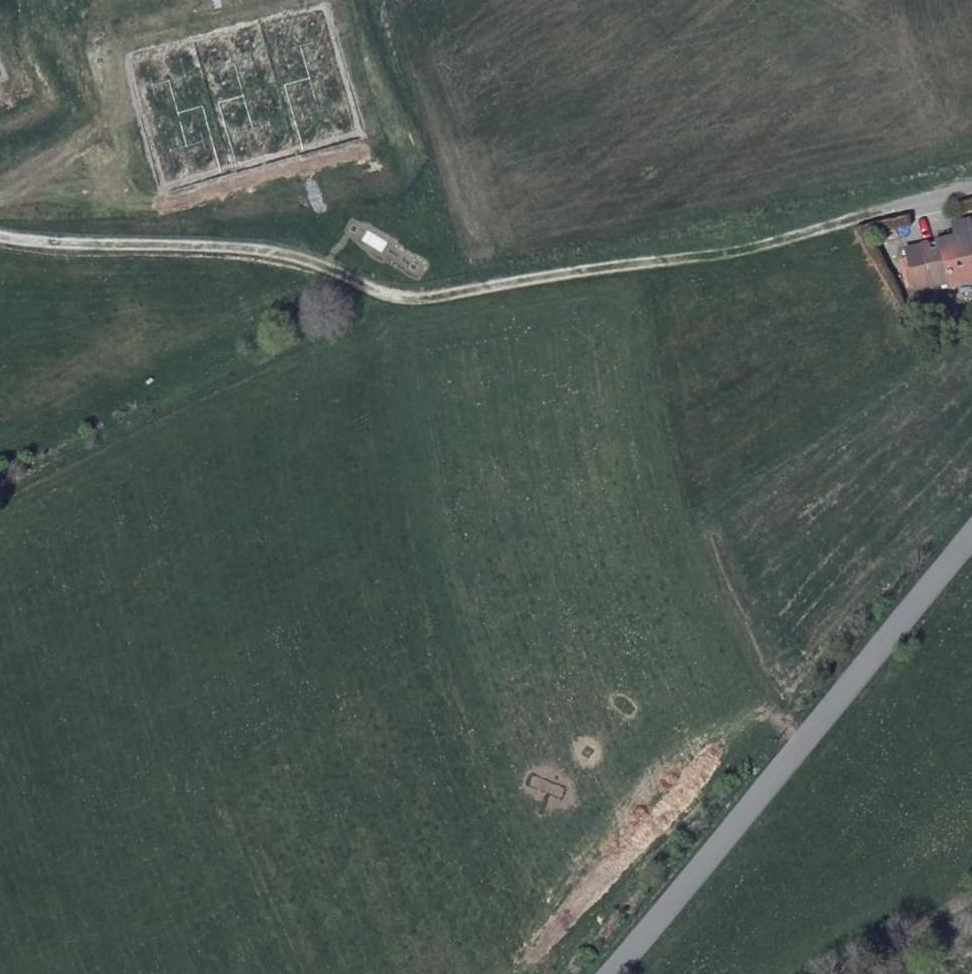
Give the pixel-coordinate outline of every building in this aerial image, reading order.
[(971,220),(954,224),(957,237),(909,248),(919,289),(951,281),(952,286),(971,281),(971,220)]
